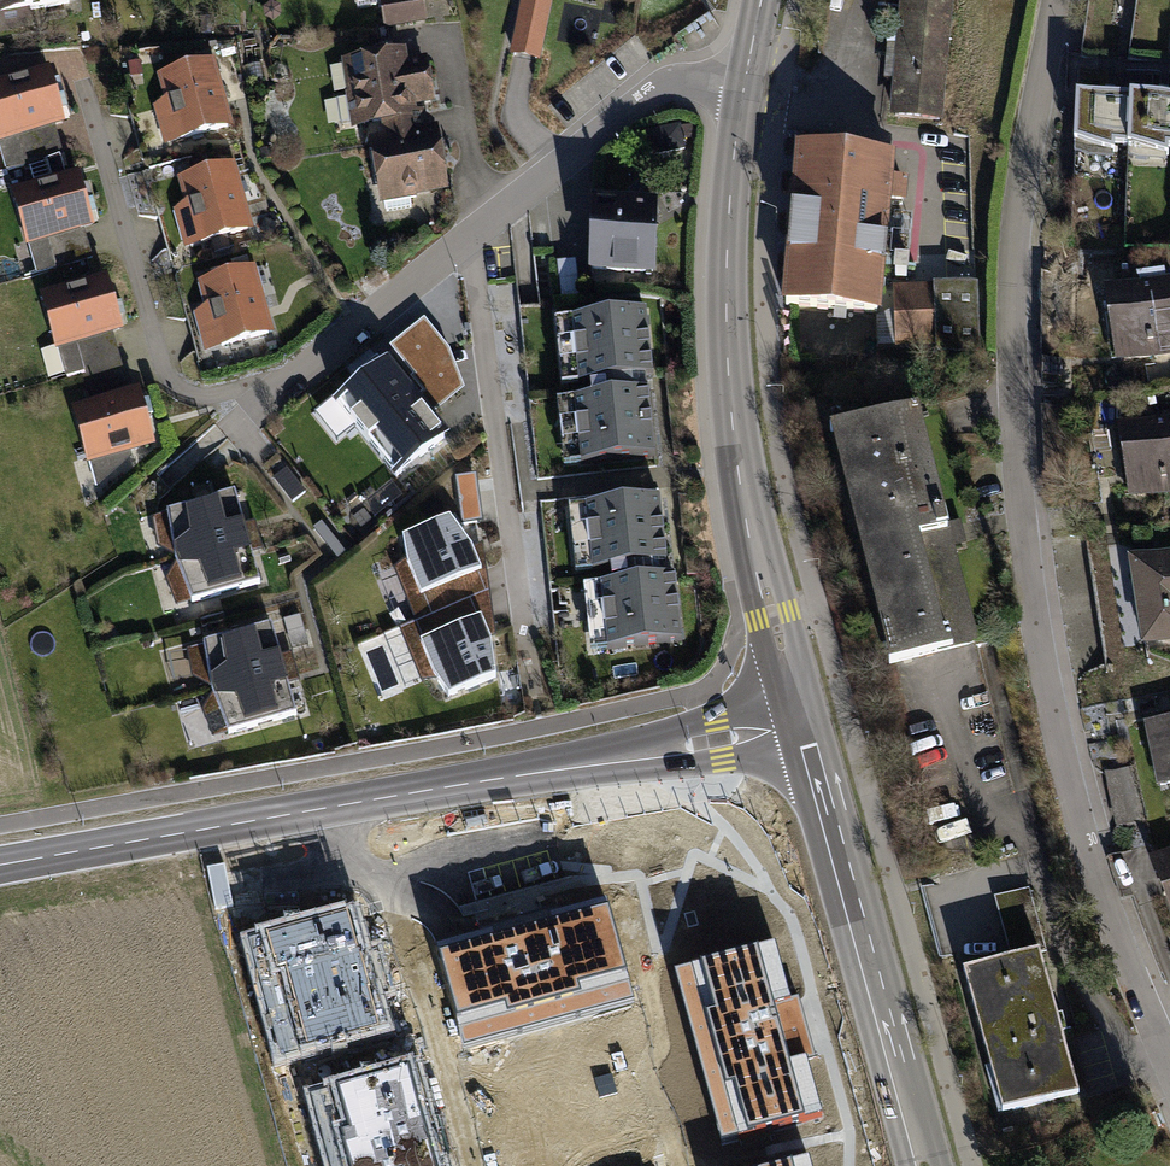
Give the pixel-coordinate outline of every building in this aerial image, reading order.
[(70,3),(70,0),(0,0),(0,15),(70,3)] [(513,59),(540,64),(550,0),(523,0),(513,59)] [(896,115),(942,119),(951,0),(905,0),(896,115)] [(384,121),(410,117),(408,104),(432,100),(425,60),(400,65),(398,56),(350,64),(356,99),(339,102),(343,123),(359,121),(359,125),(384,121)] [(171,144),(227,130),(210,59),(154,73),(171,144)] [(49,70),(0,83),(0,142),(64,125),(49,70)] [(1131,98),(1077,96),(1074,149),(1113,156),(1114,147),(1128,148),(1131,98)] [(1131,98),(1128,148),(1128,150),(1167,158),(1168,149),(1169,149),(1169,99),(1131,98)] [(410,117),(384,121),(387,142),(373,145),(384,214),(413,209),(410,190),(442,184),(434,136),(424,138),(420,115),(410,117)] [(680,128),(646,134),(651,156),(684,149),(680,128)] [(890,158),(804,152),(793,305),(878,311),(886,201),(905,203),(906,185),(888,183),(890,158)] [(193,249),(248,236),(231,166),(176,179),(193,249)] [(94,229),(78,170),(10,188),(26,247),(94,229)] [(653,272),(655,206),(593,204),(591,270),(653,272)] [(213,352),(270,336),(252,270),(195,285),(213,352)] [(120,333),(105,277),(41,295),(56,350),(120,333)] [(1105,293),(1112,337),(1118,336),(1123,361),(1154,356),(1152,343),(1169,340),(1169,282),(1105,293)] [(977,287),(895,290),(897,343),(938,342),(939,353),(980,351),(977,287)] [(646,312),(572,319),(579,385),(590,384),(591,397),(574,399),(581,464),(656,456),(648,377),(653,377),(646,312)] [(386,366),(338,405),(368,441),(416,403),(386,366)] [(152,446),(137,392),(71,409),(86,464),(152,446)] [(416,403),(368,441),(398,478),(446,439),(416,403)] [(832,436),(891,667),(977,645),(918,414),(832,436)] [(1120,432),(1128,475),(1134,474),(1139,500),(1169,495),(1168,482),(1169,482),(1169,423),(1120,432)] [(167,513),(175,559),(247,538),(234,494),(167,513)] [(600,586),(607,652),(681,644),(674,579),(669,579),(661,500),(586,508),(592,573),(610,571),(611,585),(600,586)] [(407,562),(430,616),(472,598),(477,596),(469,576),(481,571),(471,547),(449,518),(403,538),(407,562)] [(175,559),(192,602),(259,583),(247,538),(175,559)] [(1132,564),(1146,645),(1169,641),(1169,558),(1132,564)] [(430,616),(413,623),(436,677),(449,696),(495,677),(491,644),(472,598),(430,616)] [(211,690),(283,670),(271,625),(203,644),(211,690)] [(228,733),(296,715),(283,670),(211,690),(228,733)] [(1147,724),(1159,783),(1169,781),(1169,719),(1147,724)] [(1151,860),(1169,913),(1169,853),(1151,860)] [(1010,959),(953,973),(988,1112),(1069,1091),(1017,891),(994,897),(1010,959)] [(603,907),(434,955),(452,1017),(499,1004),(502,1016),(573,995),(572,989),(623,974),(603,907)] [(352,913),(246,942),(278,1060),(384,1031),(352,913)] [(756,949),(672,972),(719,1141),(802,1118),(756,949)] [(308,1096),(327,1165),(443,1165),(416,1067),(308,1096)]
